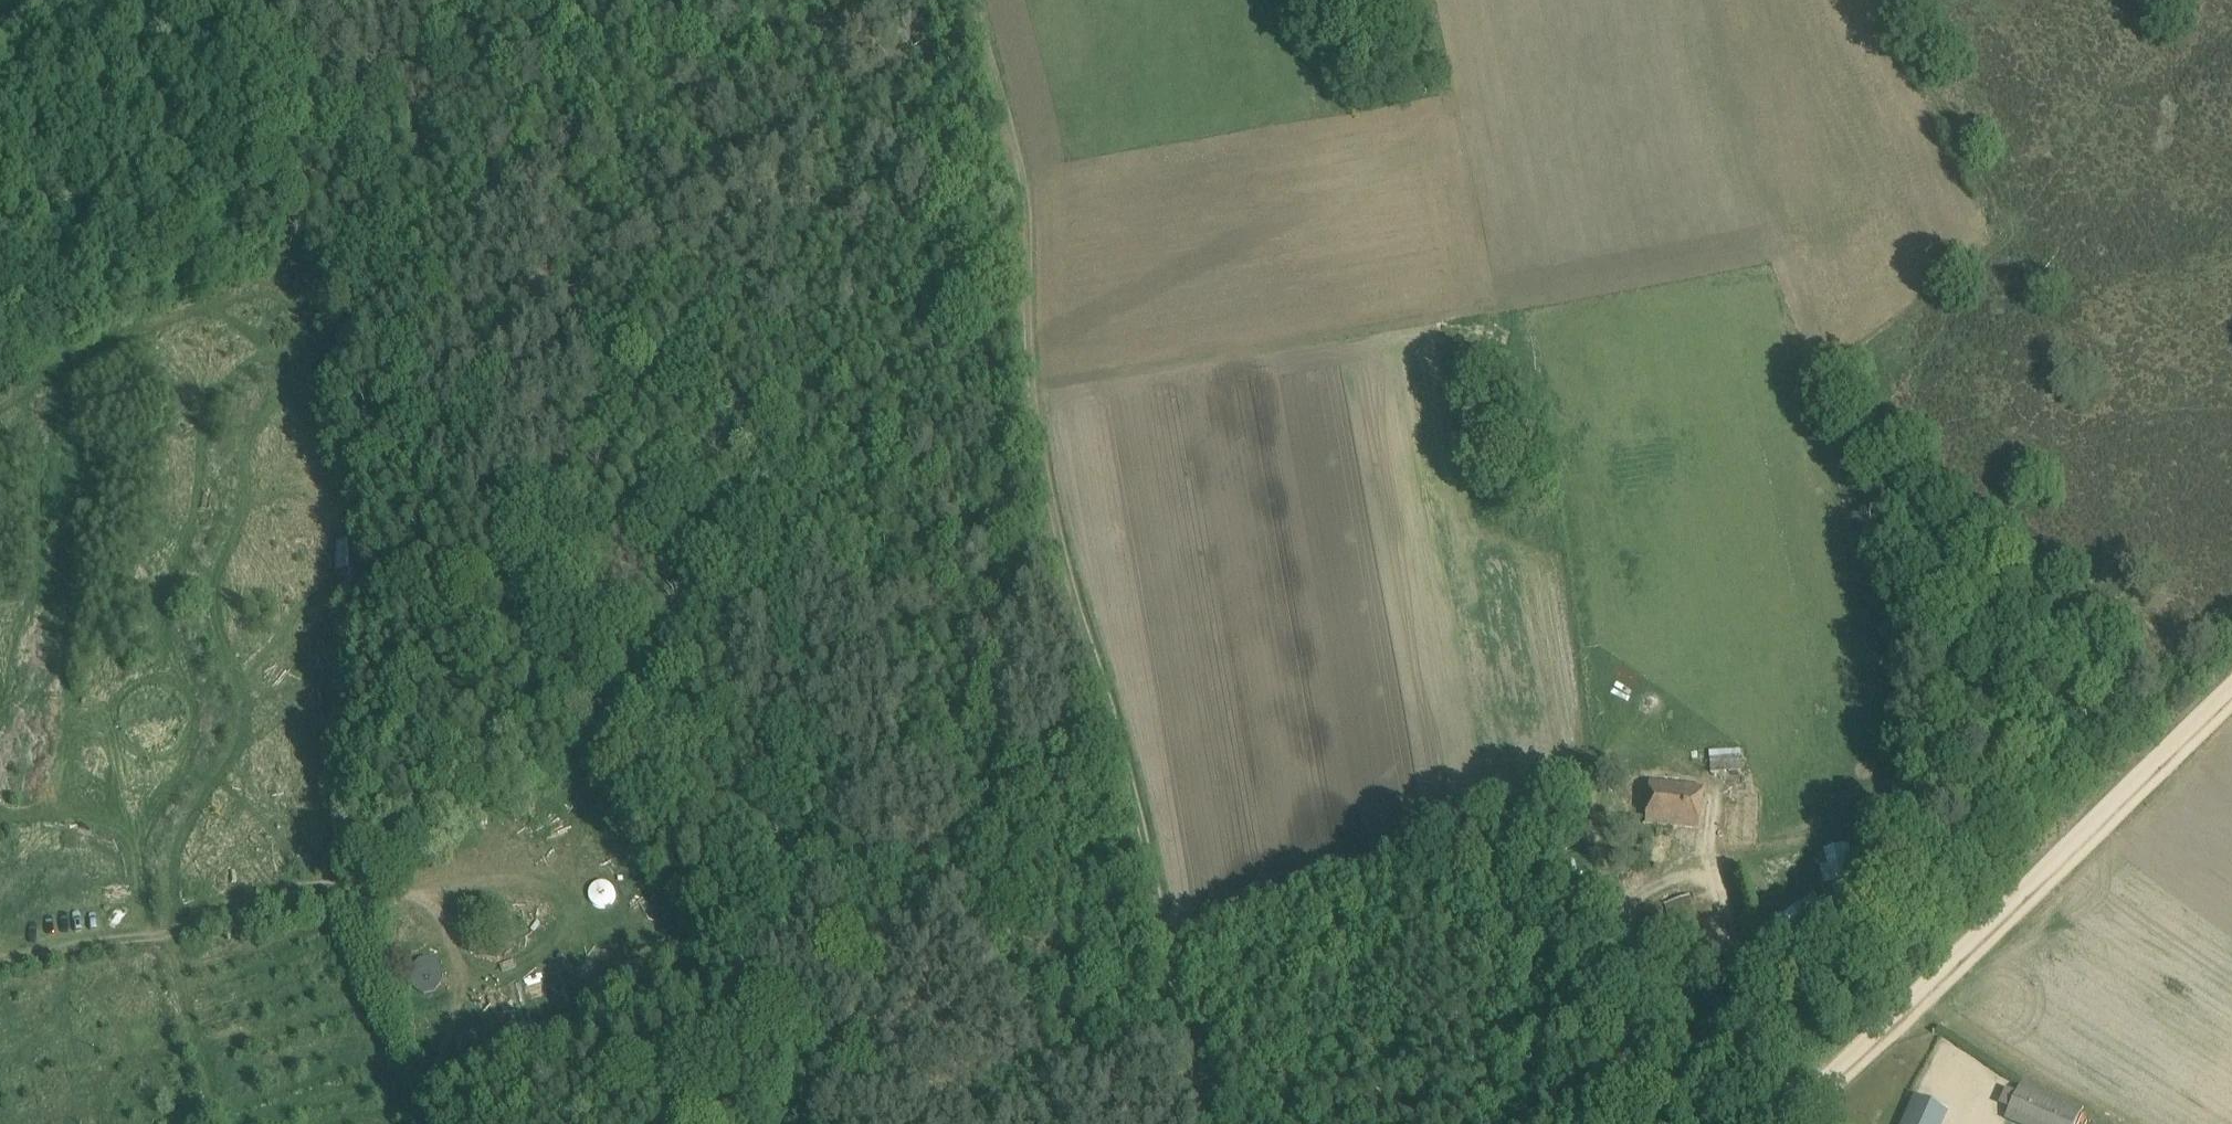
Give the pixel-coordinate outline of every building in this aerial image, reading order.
[(1713,772),(1742,771),(1742,756),(1712,757),(1713,772)] [(1628,785),(1624,820),(1700,829),(1705,788),(1649,782),(1649,788),(1628,785)] [(1857,867),(1851,845),(1850,844),(1824,850),(1827,864),(1819,866),(1825,886),(1832,884),(1837,901),(1863,894),(1857,867)] [(588,891),(600,909),(616,898),(604,880),(588,891)] [(1695,909),(1668,916),(1680,959),(1707,952),(1695,909)] [(1963,1079),(1917,1058),(1887,1123),(1942,1123),(1963,1079)] [(2010,1110),(2006,1118),(2019,1123),(2076,1123),(2082,1111),(2021,1084),(2017,1094),(2010,1110)]
